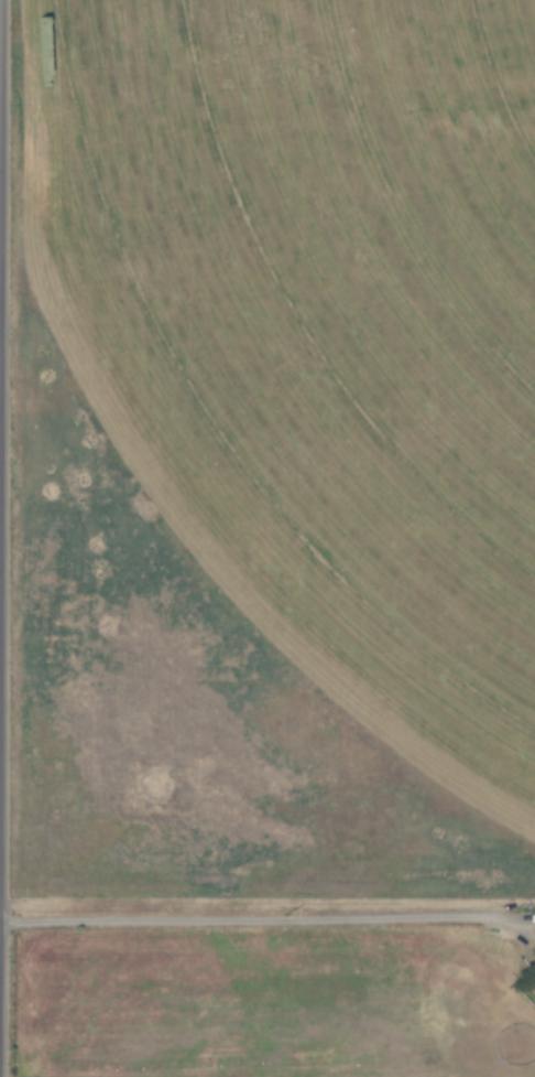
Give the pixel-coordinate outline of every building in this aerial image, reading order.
[(520,987),(534,1002),(534,972),(520,987)]
